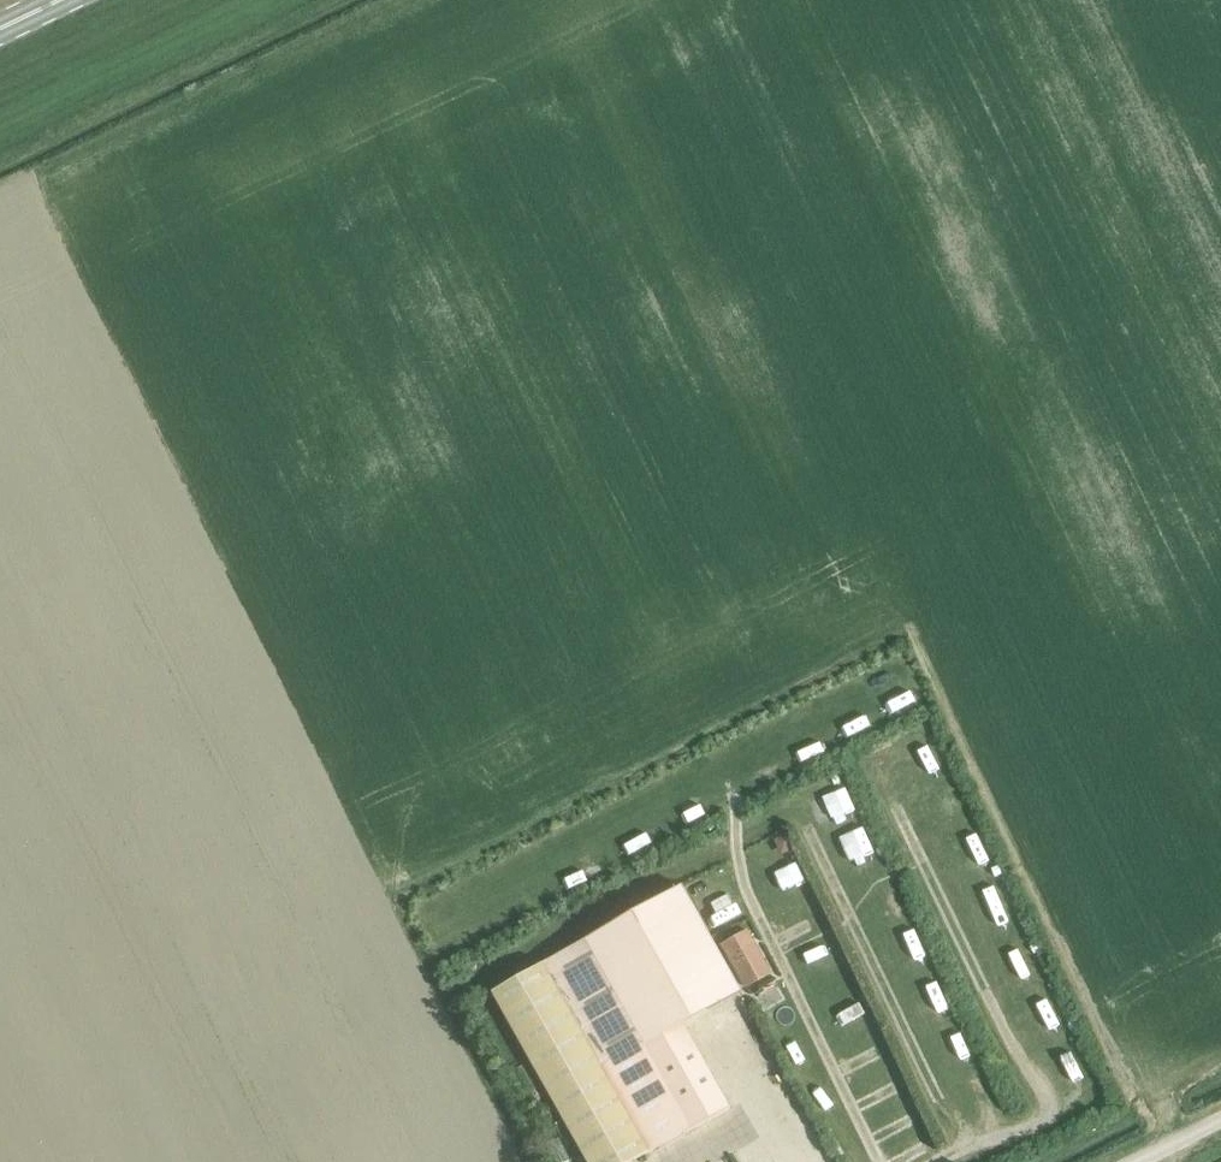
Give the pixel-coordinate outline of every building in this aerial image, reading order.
[(880,744),(887,755),(908,744),(901,732),(880,744)] [(940,767),(953,760),(943,740),(930,747),(940,767)] [(983,853),(996,849),(988,824),(975,828),(983,853)] [(912,872),(882,882),(891,906),(920,896),(912,872)] [(492,992),(588,1161),(635,1161),(651,1152),(684,1133),(688,1131),(640,1046),(682,1023),(739,991),(682,889),(681,886),(544,963),(492,992)] [(805,922),(836,907),(829,893),(798,909),(805,922)] [(919,955),(944,945),(933,920),(908,931),(919,955)] [(847,923),(822,932),(829,952),(855,943),(847,923)] [(747,930),(722,944),(745,988),(771,974),(747,930)] [(946,968),(931,974),(941,998),(956,992),(946,968)] [(864,970),(850,977),(861,998),(875,991),(864,970)] [(1042,1007),(1048,1031),(1064,1027),(1057,1003),(1042,1007)] [(886,1014),(856,1023),(860,1037),(890,1028),(886,1014)] [(729,1107),(682,1023),(640,1046),(688,1131),(729,1107)] [(712,1032),(709,1033),(708,1030),(696,1035),(725,1095),(739,1088),(712,1032)] [(899,1077),(913,1071),(905,1049),(891,1054),(899,1077)] [(905,1153),(945,1133),(938,1119),(898,1139),(905,1153)] [(838,1146),(826,1159),(829,1161),(855,1161),(838,1146)]
